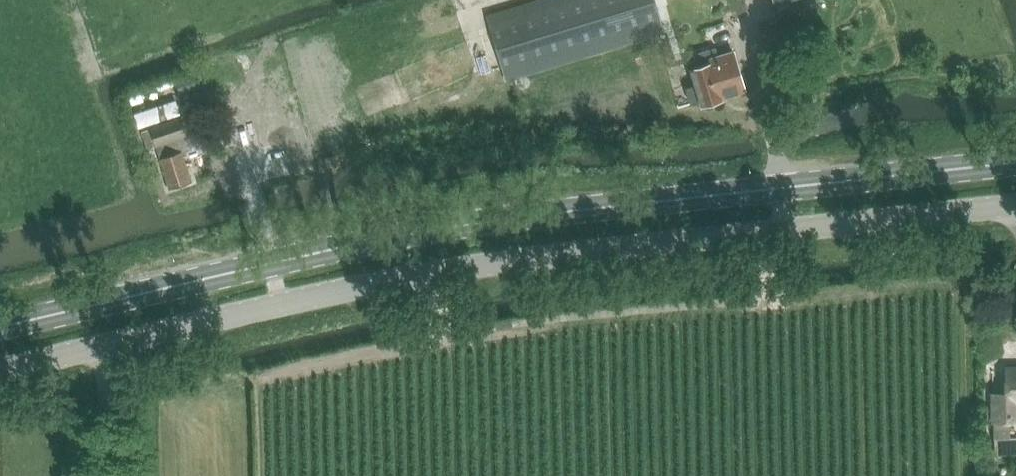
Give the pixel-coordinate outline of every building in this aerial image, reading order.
[(487,16),(506,79),(664,32),(654,0),(540,0),(487,16)] [(718,54),(696,60),(688,62),(695,86),(686,88),(691,103),(700,101),(701,105),(722,99),(721,96),(744,89),(733,51),(718,54)] [(156,146),(160,158),(169,188),(191,180),(182,151),(191,148),(181,117),(150,127),(150,128),(140,131),(145,149),(156,146)] [(325,158),(327,167),(336,165),(334,156),(325,158)] [(990,396),(990,421),(992,421),(993,438),(994,454),(1015,454),(1015,437),(1010,437),(1009,421),(1013,421),(1013,402),(1015,401),(1015,370),(1003,370),(1004,396),(990,396)]
